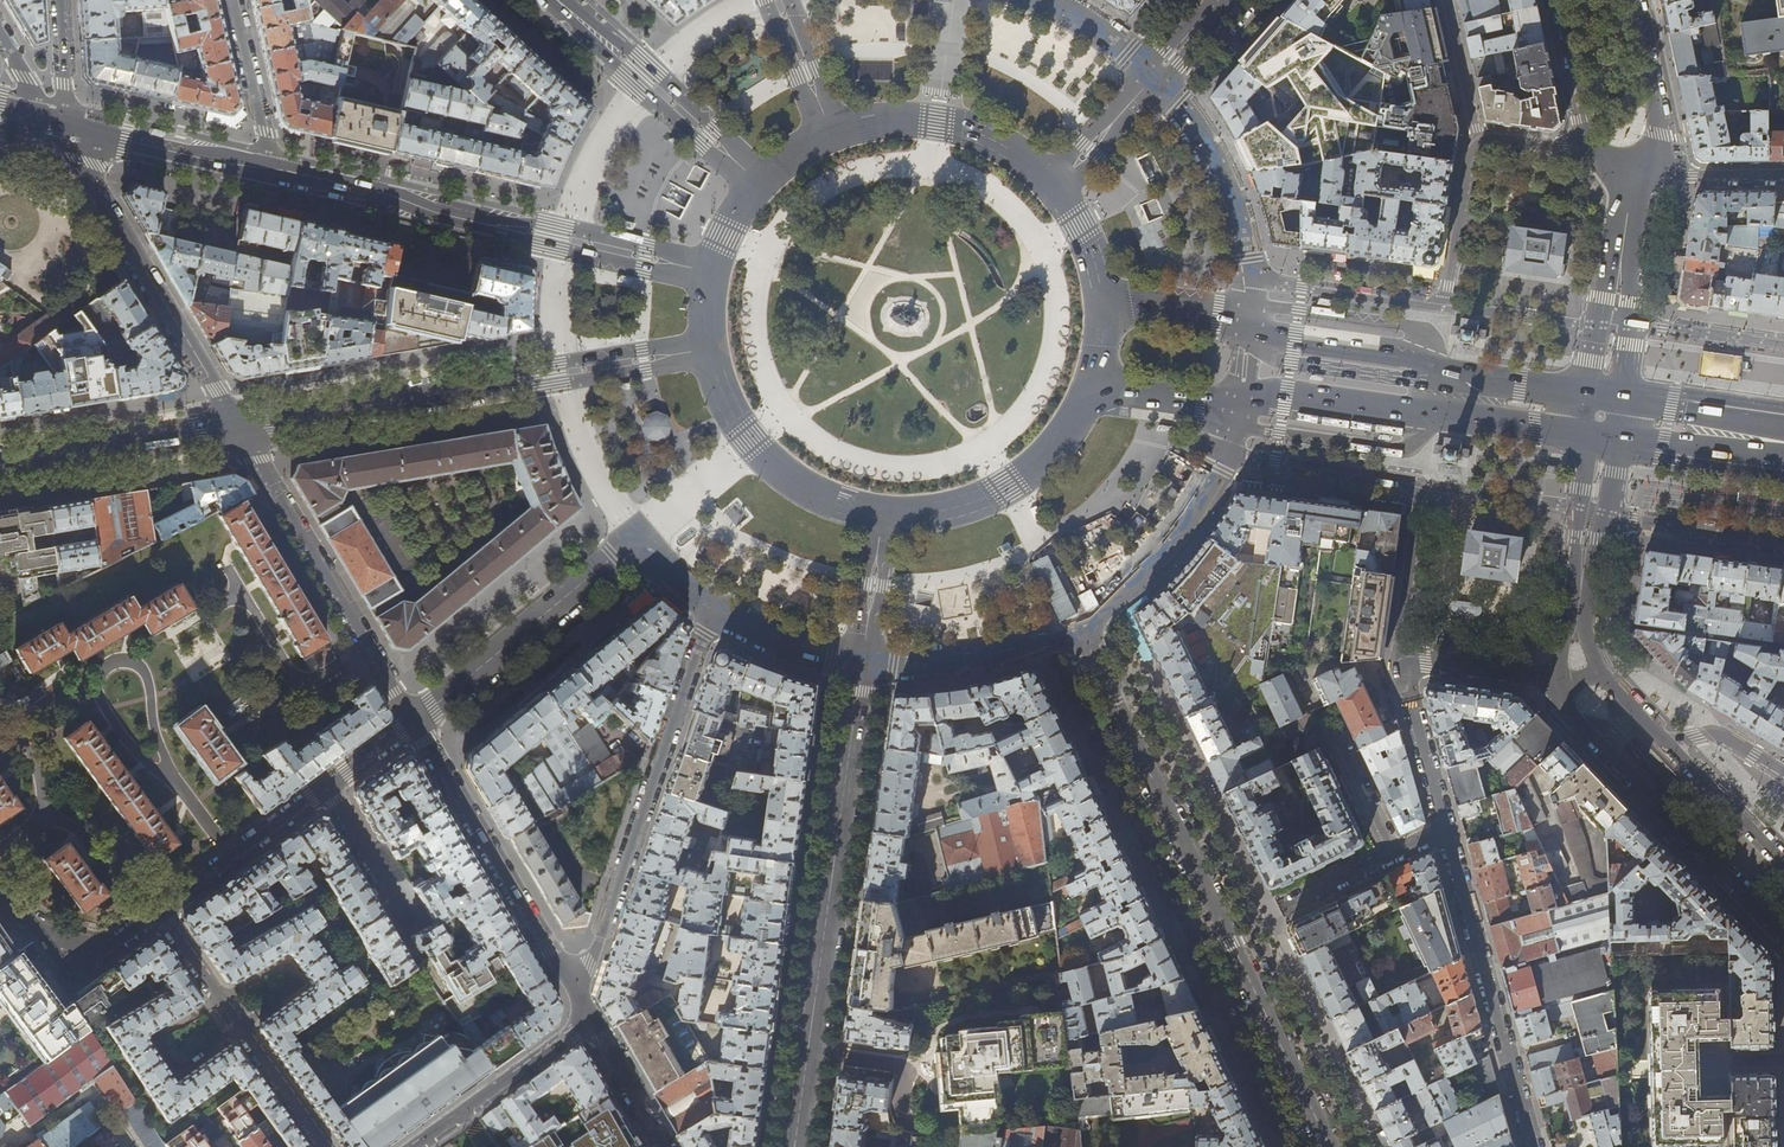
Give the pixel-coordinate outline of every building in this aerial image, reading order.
[(43,0),(3,0),(14,18),(32,47),(46,43),(44,7),(43,0)] [(122,1),(111,1),(111,0),(79,0),(80,16),(81,42),(117,40),(116,28),(120,28),(122,27),(121,19),(118,18),(119,16),(119,15),(120,14),(120,13),(142,12),(144,38),(171,37),(163,0),(122,0),(122,1)] [(171,37),(173,44),(178,66),(177,68),(170,102),(195,108),(230,116),(239,107),(233,80),(223,37),(215,0),(163,0),(171,37)] [(306,9),(304,0),(251,0),(257,27),(267,71),(274,103),(278,120),(286,129),(304,133),(328,139),(337,98),(342,75),(344,66),(351,34),(338,31),(309,25),(306,9)] [(306,9),(314,0),(304,0),(306,9)] [(306,9),(309,25),(338,31),(366,0),(314,0),(306,9)] [(338,31),(351,34),(370,39),(406,0),(366,0),(338,31)] [(370,39),(403,46),(417,31),(423,24),(413,15),(415,6),(421,0),(406,0),(370,39)] [(438,8),(445,14),(440,20),(440,22),(448,29),(450,29),(455,23),(466,33),(485,13),(471,0),(445,0),(438,8)] [(671,22),(684,13),(697,4),(703,0),(647,0),(671,22)] [(1113,4),(1131,16),(1143,3),(1145,0),(1107,0),(1113,4)] [(1336,0),(1297,0),(1282,17),(1316,36),(1325,23),(1340,5),(1336,1),(1336,0)] [(1397,14),(1431,10),(1429,0),(1394,0),(1397,14)] [(1459,0),(1461,11),(1465,24),(1502,15),(1498,0),(1460,0),(1459,0)] [(1505,2),(1509,2),(1510,6),(1507,7),(1509,13),(1537,6),(1535,0),(1504,0),(1505,2)] [(1693,0),(1691,0),(1663,6),(1666,21),(1669,34),(1715,24),(1713,16),(1712,16),(1711,10),(1699,13),(1697,16),(1697,17),(1693,18),(1690,15),(1689,11),(1693,10),(1695,7),(1693,0)] [(1545,44),(1541,24),(1537,6),(1509,13),(1502,15),(1465,24),(1468,41),(1472,58),(1492,54),(1502,52),(1512,50),(1545,44)] [(1381,17),(1365,51),(1370,53),(1371,51),(1373,52),(1380,50),(1389,32),(1405,29),(1411,56),(1392,61),(1381,55),(1378,55),(1372,66),(1385,73),(1395,78),(1399,70),(1406,73),(1409,69),(1449,61),(1446,47),(1441,25),(1437,9),(1431,10),(1397,14),(1381,17)] [(492,19),(485,13),(466,33),(479,45),(477,49),(468,59),(461,53),(469,45),(462,38),(453,47),(436,65),(451,79),(458,86),(464,79),(507,32),(497,23),(492,19)] [(1740,24),(1745,55),(1783,50),(1783,17),(1740,24)] [(1726,77),(1715,24),(1669,34),(1670,37),(1679,77),(1726,77)] [(424,37),(417,31),(403,46),(414,49),(424,37)] [(517,42),(507,32),(464,79),(469,83),(469,88),(465,92),(469,95),(480,105),(489,94),(492,91),(479,79),(493,63),(497,62),(509,73),(528,52),(517,42)] [(436,65),(453,47),(450,36),(448,35),(440,37),(442,41),(435,43),(435,44),(434,49),(428,51),(427,51),(428,52),(427,57),(421,59),(412,57),(408,73),(425,78),(427,75),(436,65)] [(171,37),(144,38),(139,38),(137,46),(173,44),(171,37)] [(117,40),(81,42),(82,59),(83,77),(89,84),(101,86),(126,92),(134,58),(118,54),(117,40)] [(1546,52),(1545,44),(1512,50),(1518,77),(1515,78),(1516,81),(1519,80),(1520,89),(1527,93),(1531,93),(1554,88),(1551,75),(1546,52)] [(543,66),(528,52),(509,73),(514,77),(508,85),(524,99),(531,92),(537,98),(556,78),(543,66)] [(1497,76),(1492,54),(1472,58),(1474,68),(1477,80),(1490,77),(1497,76)] [(177,68),(134,58),(126,92),(145,95),(170,102),(177,68)] [(1454,86),(1449,61),(1409,69),(1406,73),(1402,82),(1395,78),(1385,73),(1372,151),(1453,162),(1454,154),(1457,137),(1458,129),(1451,101),(1457,99),(1454,86)] [(451,79),(436,65),(427,75),(449,87),(451,79)] [(1274,118),(1270,93),(1239,65),(1226,80),(1210,99),(1220,114),(1232,133),(1237,141),(1274,118)] [(355,69),(344,66),(342,75),(353,78),(355,69)] [(1493,90),(1490,77),(1477,80),(1484,111),(1486,122),(1504,124),(1520,127),(1523,113),(1521,101),(1521,99),(1514,96),(1515,90),(1512,89),(1511,93),(1493,90)] [(1728,82),(1727,77),(1726,77),(1679,77),(1682,94),(1687,119),(1724,111),(1723,107),(1717,108),(1712,85),(1721,84),(1721,82),(1726,82),(1728,82)] [(574,95),(556,78),(537,98),(547,107),(545,111),(546,114),(547,117),(550,120),(546,127),(543,125),(541,121),(524,113),(515,123),(521,126),(530,130),(568,149),(574,137),(580,127),(591,110),(574,95)] [(441,121),(448,89),(407,80),(401,107),(434,115),(430,132),(397,125),(390,153),(412,158),(432,163),(438,135),(441,121)] [(1558,105),(1554,88),(1531,93),(1532,99),(1526,100),(1526,97),(1523,97),(1523,100),(1521,101),(1523,113),(1520,127),(1552,131),(1561,121),(1558,105)] [(459,92),(448,89),(441,121),(454,124),(456,120),(465,122),(461,140),(438,135),(432,163),(452,167),(473,172),(487,109),(480,105),(469,95),(464,96),(462,94),(459,92)] [(525,112),(489,94),(480,105),(487,109),(515,123),(524,113),(525,112)] [(399,113),(337,98),(328,139),(365,147),(390,153),(397,125),(399,113)] [(514,140),(521,126),(515,123),(487,109),(473,172),(491,176),(513,181),(519,155),(520,153),(511,151),(514,140)] [(1740,147),(1730,147),(1724,111),(1687,119),(1692,139),(1695,157),(1700,160),(1703,162),(1731,162),(1769,162),(1769,141),(1763,141),(1763,135),(1769,135),(1768,126),(1768,112),(1751,112),(1751,134),(1743,134),(1742,135),(1741,136),(1740,138),(1740,147)] [(1768,126),(1769,135),(1769,141),(1769,162),(1783,162),(1783,126),(1768,126)] [(559,169),(568,149),(530,130),(523,143),(533,147),(535,144),(538,145),(533,155),(532,156),(531,158),(519,155),(513,181),(533,186),(551,190),(559,169)] [(1453,162),(1372,151),(1372,152),(1365,195),(1370,196),(1401,200),(1446,206),(1450,179),(1453,162)] [(1257,185),(1261,196),(1302,201),(1318,202),(1320,203),(1354,208),(1363,209),(1363,208),(1365,195),(1372,152),(1311,164),(1252,172),(1257,185)] [(132,212),(144,234),(152,235),(162,192),(147,188),(131,184),(123,197),(132,212)] [(1695,198),(1693,217),(1726,217),(1727,217),(1727,210),(1729,212),(1740,212),(1741,210),(1748,210),(1748,227),(1759,227),(1774,227),(1776,191),(1752,192),(1714,192),(1709,192),(1702,192),(1695,198)] [(1776,191),(1774,227),(1774,228),(1783,229),(1783,191),(1776,191)] [(1303,248),(1302,201),(1261,196),(1265,208),(1269,221),(1271,230),(1274,243),(1303,248)] [(1399,213),(1401,200),(1370,196),(1369,205),(1370,208),(1379,209),(1377,219),(1380,222),(1379,229),(1376,230),(1368,220),(1369,213),(1366,208),(1363,208),(1363,209),(1354,208),(1352,255),(1376,258),(1391,260),(1396,230),(1399,213)] [(1440,242),(1446,206),(1401,200),(1399,213),(1404,214),(1406,206),(1414,207),(1413,211),(1416,214),(1414,224),(1411,232),(1396,230),(1391,260),(1409,262),(1436,266),(1440,242)] [(1316,217),(1318,202),(1302,201),(1303,248),(1330,251),(1352,255),(1354,208),(1320,203),(1320,206),(1337,209),(1335,220),(1316,217)] [(1540,218),(1541,210),(1529,208),(1527,216),(1540,218)] [(271,252),(292,257),(300,223),(272,217),(245,211),(238,241),(271,248),(271,252)] [(1726,217),(1693,217),(1691,228),(1691,230),(1727,234),(1726,244),(1758,249),(1758,242),(1759,227),(1748,227),(1726,227),(1726,217)] [(318,228),(300,223),(292,257),(290,267),(287,286),(299,288),(303,262),(307,259),(321,262),(322,267),(320,276),(320,282),(305,280),(304,288),(329,292),(331,278),(342,233),(318,228)] [(1559,277),(1563,277),(1565,265),(1560,264),(1565,237),(1514,229),(1510,257),(1505,256),(1504,269),(1508,269),(1532,273),(1559,277)] [(1764,249),(1758,249),(1726,244),(1727,234),(1691,230),(1690,233),(1687,256),(1719,262),(1721,250),(1724,250),(1724,254),(1727,255),(1725,263),(1728,263),(1755,268),(1760,269),(1764,249)] [(362,238),(342,233),(331,278),(346,281),(349,267),(347,264),(348,260),(364,264),(363,267),(360,269),(357,283),(374,287),(385,243),(362,238)] [(177,241),(152,235),(144,234),(157,254),(164,266),(187,306),(193,281),(194,277),(186,275),(187,272),(184,272),(185,268),(195,270),(201,246),(177,241)] [(1773,244),(1758,242),(1758,249),(1764,249),(1773,251),(1773,244)] [(391,244),(385,243),(374,287),(381,289),(381,287),(383,277),(390,278),(391,275),(398,246),(391,244)] [(215,249),(201,246),(195,270),(194,276),(203,278),(204,272),(213,274),(212,282),(231,286),(235,254),(215,249)] [(1773,251),(1764,249),(1760,269),(1755,268),(1749,312),(1775,316),(1783,317),(1783,252),(1782,252),(1773,251)] [(290,267),(235,254),(231,286),(230,290),(224,339),(242,341),(267,345),(279,346),(287,286),(290,267)] [(1725,263),(1719,262),(1687,256),(1685,271),(1717,276),(1718,271),(1724,272),(1724,275),(1727,275),(1728,263),(1725,263)] [(1726,284),(1722,308),(1726,309),(1749,312),(1755,268),(1728,263),(1727,275),(1726,284)] [(477,264),(470,293),(470,294),(494,299),(494,301),(496,303),(497,304),(499,304),(499,317),(506,319),(502,335),(516,333),(529,332),(529,305),(529,304),(531,276),(504,270),(477,264)] [(5,279),(4,280),(5,280),(6,281),(7,280),(8,279),(11,274),(11,275),(12,273),(10,272),(4,269),(4,268),(2,267),(0,266),(0,276),(5,279)] [(1717,280),(1717,276),(1685,271),(1681,299),(1685,303),(1693,304),(1709,306),(1712,282),(1713,282),(1714,279),(1717,280)] [(391,275),(390,278),(387,289),(387,290),(386,299),(384,316),(383,328),(381,356),(401,353),(437,347),(458,343),(468,301),(470,294),(470,293),(469,293),(446,287),(412,279),(391,275)] [(349,282),(346,281),(331,278),(329,292),(320,366),(343,362),(366,358),(370,318),(363,317),(362,320),(333,316),(339,308),(340,305),(360,308),(360,310),(371,312),(374,287),(357,283),(354,283),(349,282)] [(122,280),(80,312),(104,345),(107,351),(149,325),(145,318),(135,302),(122,280)] [(202,283),(193,281),(187,306),(196,321),(207,339),(211,346),(224,339),(230,290),(210,286),(203,304),(196,303),(197,298),(198,298),(202,283)] [(1722,308),(1726,284),(1713,282),(1712,282),(1709,306),(1715,307),(1722,308)] [(299,288),(287,286),(279,346),(283,372),(300,369),(320,366),(329,292),(304,288),(299,288)] [(383,292),(381,289),(374,287),(371,312),(370,318),(366,358),(374,357),(381,356),(383,328),(376,327),(378,315),(384,316),(386,299),(382,298),(383,292)] [(490,307),(468,301),(458,343),(481,339),(486,341),(502,338),(502,335),(506,319),(499,317),(495,316),(495,312),(490,307)] [(80,312),(57,328),(46,336),(59,354),(67,408),(90,404),(116,400),(110,368),(101,370),(97,346),(104,345),(80,312)] [(57,328),(47,314),(14,338),(15,340),(0,351),(0,370),(1,370),(10,362),(20,355),(33,345),(46,336),(57,328)] [(1483,347),(1485,332),(1476,331),(1478,322),(1463,320),(1462,329),(1453,327),(1451,342),(1460,343),(1458,352),(1473,354),(1474,345),(1483,347)] [(164,348),(149,325),(107,351),(109,359),(112,359),(112,353),(115,352),(118,357),(131,350),(137,360),(134,368),(122,370),(121,366),(110,368),(116,400),(149,394),(175,389),(181,376),(164,348)] [(59,354),(46,336),(33,345),(54,373),(50,378),(42,379),(38,379),(36,379),(35,380),(24,382),(21,379),(19,367),(23,358),(20,355),(10,362),(12,375),(19,415),(34,413),(67,408),(59,354)] [(242,341),(224,339),(211,346),(222,366),(227,373),(240,379),(256,376),(283,372),(279,346),(267,345),(268,350),(259,349),(256,347),(254,346),(252,346),(250,347),(241,346),(242,341)] [(1700,376),(1739,380),(1742,356),(1702,352),(1700,376)] [(19,415),(12,375),(8,376),(9,379),(7,379),(9,390),(5,390),(2,390),(0,390),(0,418),(19,415)] [(667,439),(672,428),(668,418),(656,413),(654,414),(652,415),(650,416),(645,418),(641,429),(643,434),(646,440),(656,444),(667,439)] [(546,430),(544,425),(296,465),(294,468),(289,479),(320,530),(364,603),(392,648),(407,651),(580,508),(576,500),(561,472),(559,467),(546,430)] [(232,476),(215,479),(189,483),(193,504),(151,524),(160,540),(178,532),(175,525),(180,523),(183,529),(231,506),(229,502),(227,503),(225,500),(232,497),(236,503),(241,500),(254,494),(245,482),(232,476)] [(116,495),(87,500),(92,534),(93,540),(98,571),(151,545),(149,518),(146,490),(116,495)] [(1223,518),(1210,537),(1236,557),(1248,538),(1249,530),(1251,530),(1250,537),(1256,538),(1253,563),(1281,567),(1290,500),(1282,499),(1263,496),(1251,494),(1238,492),(1229,507),(1223,518)] [(67,503),(46,507),(47,509),(50,533),(74,529),(75,537),(92,534),(87,500),(67,503)] [(1314,503),(1290,500),(1281,567),(1265,682),(1283,674),(1305,664),(1317,578),(1354,583),(1355,569),(1363,510),(1345,507),(1314,503)] [(302,656),(304,660),(312,655),(310,652),(326,641),(312,618),(243,503),(219,516),(296,644),(293,645),(300,657),(302,656)] [(4,558),(3,552),(26,549),(27,555),(16,556),(24,606),(41,599),(37,576),(57,573),(53,547),(33,550),(30,537),(50,533),(47,509),(26,513),(26,510),(22,511),(0,514),(0,559),(4,558)] [(1396,550),(1401,516),(1392,514),(1381,513),(1363,510),(1355,569),(1393,574),(1396,550)] [(1487,576),(1515,580),(1521,540),(1471,532),(1470,535),(1465,573),(1487,576)] [(1181,573),(1167,588),(1196,622),(1201,628),(1199,631),(1213,662),(1218,663),(1216,684),(1216,691),(1214,705),(1240,694),(1246,691),(1261,684),(1265,682),(1281,567),(1253,563),(1243,562),(1236,557),(1210,537),(1206,542),(1196,556),(1181,573)] [(93,540),(53,547),(57,573),(93,566),(94,573),(98,571),(93,540)] [(1650,550),(1645,553),(1643,570),(1639,601),(1636,623),(1704,632),(1714,558),(1693,556),(1679,554),(1650,550)] [(1704,632),(1740,637),(1748,563),(1733,561),(1714,558),(1704,632)] [(1766,566),(1748,563),(1740,637),(1773,642),(1777,611),(1773,610),(1772,625),(1745,622),(1747,603),(1748,603),(1749,596),(1774,599),(1774,607),(1778,608),(1783,568),(1766,566)] [(1783,568),(1778,608),(1777,611),(1773,642),(1783,643),(1783,622),(1783,619),(1783,568)] [(1393,574),(1355,569),(1354,583),(1317,578),(1305,664),(1380,659),(1383,640),(1389,598),(1393,574)] [(74,574),(58,581),(60,589),(90,574),(90,571),(82,572),(82,575),(75,577),(74,574)] [(15,650),(29,673),(71,649),(78,661),(95,651),(126,633),(129,631),(142,623),(149,634),(192,608),(178,585),(137,609),(129,598),(65,636),(58,624),(15,650)] [(1155,599),(1137,614),(1144,628),(1152,644),(1171,627),(1171,628),(1175,625),(1177,627),(1180,624),(1179,622),(1186,615),(1194,624),(1196,622),(1167,588),(1162,592),(1155,599)] [(610,637),(628,659),(640,649),(644,653),(647,651),(648,647),(653,643),(651,641),(657,636),(658,636),(658,637),(655,643),(657,645),(678,618),(665,608),(655,599),(632,619),(610,637)] [(1480,605),(1477,604),(1457,601),(1454,601),(1451,602),(1449,606),(1449,609),(1451,612),(1455,614),(1474,616),(1478,616),(1481,614),(1482,610),(1481,607),(1480,605)] [(636,686),(664,694),(670,677),(687,624),(682,621),(678,618),(657,645),(653,650),(655,652),(653,662),(649,660),(651,658),(648,656),(637,670),(635,672),(639,674),(636,686)] [(1171,627),(1152,644),(1161,663),(1170,682),(1196,667),(1178,631),(1175,633),(1171,628),(1171,627)] [(1427,642),(1437,643),(1439,629),(1429,627),(1427,642)] [(1684,645),(1685,636),(1636,629),(1637,638),(1654,655),(1673,675),(1684,659),(1686,656),(1689,646),(1684,645)] [(1706,639),(1685,636),(1684,645),(1689,646),(1686,656),(1684,659),(1673,675),(1674,675),(1680,681),(1688,689),(1700,663),(1694,660),(1695,657),(1701,660),(1706,639)] [(589,692),(607,708),(617,695),(602,681),(619,667),(629,679),(635,672),(637,670),(628,659),(610,637),(590,653),(569,670),(589,692)] [(1706,639),(1701,660),(1700,663),(1688,689),(1689,690),(1698,695),(1715,706),(1726,659),(1728,652),(1730,642),(1706,639)] [(1730,642),(1728,652),(1735,656),(1734,658),(1755,671),(1748,682),(1750,686),(1756,690),(1754,693),(1752,693),(1751,694),(1743,688),(1744,687),(1743,684),(1730,676),(1737,666),(1726,659),(1715,706),(1730,715),(1751,728),(1759,716),(1762,717),(1772,702),(1767,699),(1778,681),(1783,682),(1783,649),(1781,649),(1780,655),(1762,652),(1763,647),(1730,642)] [(696,710),(737,723),(738,716),(726,713),(725,711),(724,708),(725,705),(728,706),(733,694),(730,693),(732,690),(735,689),(737,689),(741,690),(741,689),(753,661),(738,654),(728,649),(721,651),(711,667),(696,710)] [(741,689),(777,703),(787,675),(768,667),(753,661),(741,689)] [(1213,662),(1205,661),(1216,684),(1218,663),(1213,662)] [(1196,667),(1170,682),(1177,698),(1187,717),(1214,705),(1216,691),(1209,694),(1196,667)] [(1384,726),(1355,669),(1343,674),(1341,670),(1340,670),(1338,668),(1334,670),(1313,681),(1325,706),(1336,701),(1339,706),(1348,725),(1360,750),(1378,741),(1400,730),(1399,726),(1397,720),(1384,726)] [(542,692),(562,724),(570,718),(573,721),(581,714),(589,724),(607,708),(589,692),(569,670),(551,685),(542,692)] [(1015,725),(1016,728),(1055,710),(1044,688),(1036,670),(1012,677),(992,683),(995,696),(1000,697),(1010,716),(1015,714),(1014,713),(1016,712),(1025,715),(1028,721),(1025,721),(1024,721),(1015,725)] [(1304,716),(1283,674),(1265,682),(1261,684),(1281,726),(1298,719),(1304,716)] [(776,728),(815,734),(818,710),(821,684),(803,679),(787,675),(777,703),(774,719),(777,719),(774,719),(773,728),(776,728)] [(636,686),(626,683),(617,695),(607,708),(612,712),(647,744),(655,720),(664,694),(636,686)] [(983,685),(970,688),(983,715),(991,731),(994,738),(1001,735),(994,721),(999,719),(1000,722),(1006,720),(1006,722),(1012,719),(1010,716),(1000,697),(995,696),(992,683),(983,685)] [(1476,718),(1479,691),(1449,687),(1434,685),(1433,684),(1430,685),(1428,687),(1426,690),(1426,693),(1438,736),(1464,729),(1461,718),(1463,718),(1463,717),(1476,718)] [(317,720),(341,755),(364,738),(385,723),(387,719),(388,717),(387,713),(379,701),(371,687),(358,695),(348,701),(353,708),(326,727),(323,723),(328,718),(329,717),(327,714),(317,720)] [(941,735),(944,748),(957,746),(958,753),(998,744),(994,738),(991,731),(972,735),(968,732),(955,735),(952,724),(947,722),(947,718),(953,717),(954,718),(956,718),(958,718),(983,715),(970,688),(952,690),(930,692),(938,724),(941,735)] [(1246,691),(1240,694),(1251,717),(1257,713),(1246,691)] [(1492,693),(1479,691),(1476,718),(1475,719),(1475,720),(1493,723),(1493,725),(1495,727),(1496,727),(1497,727),(1499,725),(1502,728),(1502,729),(1502,731),(1502,732),(1500,733),(1498,734),(1489,742),(1487,738),(1488,736),(1483,727),(1482,727),(1479,728),(1484,739),(1487,745),(1496,754),(1537,714),(1520,697),(1492,693)] [(464,769),(487,807),(510,788),(500,770),(541,737),(552,755),(540,763),(528,774),(551,811),(559,806),(599,783),(571,739),(562,724),(542,692),(522,709),(502,725),(482,742),(466,755),(464,769)] [(887,748),(919,752),(922,736),(915,728),(916,724),(938,724),(930,692),(914,693),(895,693),(891,721),(887,748)] [(1772,702),(1762,717),(1759,716),(1751,728),(1765,736),(1781,746),(1783,740),(1783,708),(1780,705),(1779,705),(1778,706),(1772,702)] [(767,727),(773,728),(774,719),(770,718),(771,713),(739,704),(738,716),(737,723),(741,724),(767,727)] [(1214,705),(1187,717),(1198,740),(1208,761),(1238,747),(1214,705)] [(175,727),(214,780),(228,770),(236,764),(206,722),(207,721),(199,709),(192,714),(189,711),(172,723),(175,726),(175,727)] [(740,770),(761,774),(767,731),(767,727),(741,724),(737,723),(696,710),(689,729),(682,751),(713,763),(727,767),(740,770)] [(1041,761),(1042,763),(1059,755),(1060,757),(1074,750),(1071,743),(1055,710),(1016,728),(1009,731),(1001,735),(994,738),(998,744),(1003,755),(1018,748),(1020,752),(1030,747),(1030,743),(1033,744),(1038,754),(1036,755),(1040,762),(1041,761)] [(1549,726),(1537,714),(1496,754),(1485,757),(1488,759),(1499,770),(1516,787),(1527,777),(1540,765),(1564,742),(1549,726)] [(1298,719),(1281,726),(1267,733),(1241,745),(1238,747),(1208,761),(1216,777),(1224,794),(1274,770),(1275,769),(1270,759),(1245,772),(1239,759),(1264,747),(1265,748),(1287,737),(1288,740),(1304,732),(1298,719)] [(1475,720),(1475,719),(1466,722),(1468,728),(1473,726),(1477,725),(1475,721),(1475,720)] [(293,773),(301,784),(321,770),(341,755),(317,720),(308,726),(316,738),(313,740),(312,739),(293,753),(285,741),(272,749),(291,774),(293,773)] [(1237,736),(1241,745),(1267,733),(1261,721),(1241,731),(1242,732),(1237,736)] [(144,850),(153,861),(177,844),(97,738),(95,736),(85,722),(62,738),(147,849),(144,850)] [(1477,725),(1473,726),(1474,729),(1476,730),(1475,732),(1479,740),(1480,741),(1484,739),(1479,728),(1477,725)] [(571,739),(599,783),(629,766),(621,752),(611,759),(585,727),(571,739)] [(761,774),(808,780),(811,759),(815,734),(776,728),(774,747),(779,747),(777,764),(768,762),(771,744),(770,744),(772,731),(767,731),(761,774)] [(1464,729),(1438,736),(1442,752),(1447,768),(1485,757),(1496,754),(1487,745),(1484,746),(1482,744),(1476,746),(1475,749),(1471,747),(1468,734),(1466,734),(1464,729)] [(1318,730),(1298,741),(1305,755),(1320,748),(1325,745),(1318,730)] [(1400,730),(1378,741),(1382,751),(1384,749),(1386,754),(1404,745),(1402,738),(1400,730)] [(931,733),(928,753),(943,755),(945,755),(944,748),(941,735),(931,733)] [(1378,741),(1360,750),(1364,759),(1367,763),(1381,756),(1379,752),(1382,751),(1378,741)] [(1573,751),(1564,742),(1540,765),(1559,785),(1584,763),(1573,751)] [(958,803),(962,821),(1026,801),(1016,782),(1003,755),(998,744),(958,753),(945,755),(950,773),(992,764),(998,791),(958,803)] [(1388,757),(1385,759),(1389,768),(1408,760),(1406,753),(1404,745),(1386,754),(1388,757)] [(906,836),(909,837),(912,816),(915,816),(918,816),(919,806),(918,805),(913,804),(916,786),(920,786),(922,785),(923,776),(922,774),(918,774),(921,752),(919,752),(887,748),(884,769),(878,815),(876,832),(906,836)] [(1276,886),(1283,883),(1283,884),(1295,878),(1294,878),(1343,854),(1344,855),(1354,850),(1360,847),(1363,838),(1339,788),(1340,788),(1326,759),(1326,760),(1320,748),(1305,755),(1294,761),(1327,832),(1319,836),(1318,833),(1310,837),(1309,835),(1304,833),(1300,835),(1299,840),(1300,842),(1292,846),(1295,853),(1284,858),(1282,855),(1285,854),(1285,851),(1276,832),(1248,845),(1261,871),(1267,885),(1276,886)] [(231,775),(261,814),(281,799),(301,784),(293,773),(291,774),(272,749),(261,756),(271,769),(266,773),(267,774),(260,780),(259,778),(254,781),(251,781),(243,771),(238,775),(236,771),(231,775)] [(1087,777),(1081,765),(1074,750),(1060,757),(1059,755),(1042,763),(1045,768),(1016,782),(1026,801),(1040,800),(1053,793),(1060,790),(1087,777)] [(669,791),(728,810),(735,787),(740,770),(727,767),(717,795),(704,791),(713,763),(682,751),(676,769),(669,791)] [(928,753),(925,753),(923,762),(941,765),(943,755),(928,753)] [(406,817),(411,824),(418,820),(440,806),(426,781),(411,756),(402,754),(378,772),(392,789),(398,784),(399,788),(398,788),(398,789),(396,790),(399,796),(401,800),(403,799),(404,799),(405,799),(408,800),(414,810),(412,813),(406,817)] [(1381,756),(1367,763),(1370,769),(1373,776),(1389,768),(1385,759),(1382,760),(1381,756)] [(1478,768),(1488,759),(1485,757),(1447,768),(1452,786),(1457,805),(1494,795),(1492,789),(1485,791),(1478,768)] [(1408,760),(1389,768),(1393,778),(1397,776),(1399,781),(1412,775),(1410,768),(1408,760)] [(243,766),(247,771),(256,765),(253,761),(243,766)] [(1592,771),(1584,763),(1559,785),(1550,793),(1583,881),(1589,897),(1608,891),(1608,878),(1600,878),(1592,875),(1586,843),(1576,817),(1587,813),(1602,830),(1605,828),(1605,829),(1628,808),(1605,784),(1592,771)] [(1289,781),(1282,766),(1275,769),(1274,770),(1281,785),(1289,781)] [(1389,768),(1373,776),(1377,784),(1380,790),(1393,784),(1391,779),(1393,778),(1389,768)] [(768,816),(802,821),(805,805),(808,780),(761,774),(740,770),(735,787),(764,791),(764,787),(769,788),(771,787),(773,789),(771,790),(768,816)] [(1274,770),(1224,794),(1235,816),(1248,845),(1276,832),(1284,828),(1272,803),(1270,802),(1263,806),(1257,794),(1262,792),(1263,794),(1266,794),(1270,793),(1271,792),(1274,790),(1274,788),(1281,785),(1274,770)] [(1514,789),(1516,787),(1499,770),(1496,779),(1508,791),(1514,789)] [(354,797),(381,843),(386,839),(411,824),(406,817),(402,820),(398,820),(393,811),(393,807),(394,806),(394,805),(395,804),(392,798),(390,795),(388,796),(387,796),(384,794),(392,789),(378,772),(364,782),(355,788),(354,797)] [(495,822),(505,839),(508,837),(551,811),(528,774),(510,788),(487,807),(495,822)] [(1412,775),(1399,781),(1401,785),(1397,786),(1401,797),(1405,807),(1407,807),(1409,812),(1421,806),(1419,800),(1414,782),(1412,775)] [(22,809),(14,798),(12,799),(3,785),(5,784),(0,777),(0,824),(22,809)] [(1065,819),(1071,833),(1106,817),(1094,792),(1087,777),(1060,790),(1064,797),(1057,801),(1053,793),(1040,800),(1046,843),(1054,840),(1051,816),(1049,815),(1060,810),(1063,816),(1060,818),(1062,821),(1065,819)] [(1547,818),(1527,777),(1516,787),(1514,789),(1532,825),(1547,818)] [(1393,784),(1380,790),(1383,798),(1387,805),(1401,797),(1397,786),(1395,788),(1393,784)] [(1532,825),(1514,789),(1508,791),(1494,795),(1457,805),(1460,817),(1482,812),(1480,805),(1493,802),(1502,835),(1523,829),(1532,826),(1532,825)] [(655,831),(695,844),(697,838),(689,835),(697,813),(698,812),(699,812),(700,812),(700,816),(701,818),(703,821),(705,822),(723,827),(728,810),(669,791),(664,805),(655,831)] [(1405,807),(1401,797),(1387,805),(1391,813),(1394,819),(1404,814),(1402,809),(1405,807)] [(1046,843),(1040,800),(1026,801),(962,821),(944,826),(936,828),(949,876),(943,878),(946,889),(1049,860),(1046,843)] [(409,884),(424,907),(444,895),(442,891),(446,889),(447,885),(456,880),(456,881),(459,886),(481,874),(467,851),(440,806),(418,820),(424,830),(417,835),(411,824),(386,839),(393,850),(390,851),(395,860),(405,854),(406,851),(414,846),(423,861),(425,861),(421,864),(426,872),(429,870),(433,877),(423,882),(421,878),(409,884)] [(546,900),(562,928),(586,926),(590,915),(581,912),(573,897),(575,896),(571,888),(568,889),(543,846),(546,844),(541,836),(538,838),(532,827),(536,825),(538,828),(563,813),(559,806),(551,811),(508,837),(519,855),(546,900)] [(1424,819),(1421,806),(1409,812),(1409,813),(1408,814),(1414,828),(1425,823),(1424,819)] [(1643,824),(1628,808),(1605,829),(1606,842),(1608,842),(1612,839),(1612,836),(1617,836),(1626,846),(1624,848),(1624,849),(1629,853),(1631,852),(1634,855),(1626,864),(1607,864),(1608,878),(1608,891),(1608,892),(1611,889),(1660,842),(1643,824)] [(936,828),(944,826),(941,813),(920,819),(918,834),(936,828)] [(1414,828),(1408,814),(1404,816),(1404,814),(1394,819),(1398,829),(1401,835),(1414,828)] [(780,859),(797,862),(799,846),(802,821),(768,816),(765,842),(766,843),(764,845),(762,844),(756,843),(757,839),(720,834),(715,850),(773,859),(780,859)] [(320,868),(325,877),(351,862),(331,828),(325,819),(317,817),(309,823),(294,834),(308,853),(312,850),(312,851),(314,850),(313,848),(315,846),(318,851),(317,851),(319,857),(317,858),(322,866),(320,868)] [(1075,875),(1077,879),(1125,857),(1116,837),(1106,817),(1071,833),(1079,849),(1076,851),(1078,855),(1080,858),(1083,857),(1086,864),(1086,868),(1077,872),(1078,873),(1075,875)] [(1532,826),(1523,829),(1530,852),(1542,848),(1539,842),(1532,826)] [(690,885),(703,890),(705,884),(709,872),(691,866),(688,865),(685,866),(681,870),(680,870),(679,868),(679,866),(686,847),(693,849),(695,844),(655,831),(647,857),(642,870),(674,880),(690,885)] [(896,902),(897,902),(901,876),(906,877),(908,862),(903,861),(906,836),(876,832),(874,846),(869,880),(866,898),(896,902)] [(270,852),(299,893),(312,885),(307,877),(308,876),(308,875),(308,873),(305,869),(304,868),(301,868),(299,869),(298,867),(295,867),(294,867),(292,864),(293,861),(295,860),(296,862),(299,862),(302,860),(303,861),(304,861),(306,861),(310,858),(310,856),(310,854),(309,853),(308,853),(294,834),(283,842),(270,852)] [(1539,842),(1542,848),(1552,869),(1553,872),(1568,865),(1553,835),(1539,842)] [(1494,837),(1468,845),(1471,856),(1474,868),(1500,861),(1494,837)] [(45,859),(83,912),(107,894),(100,884),(98,885),(88,872),(90,870),(85,862),(83,864),(67,843),(66,844),(63,840),(47,852),(50,855),(45,859)] [(1611,889),(1615,893),(1616,922),(1610,922),(1611,938),(1611,940),(1687,938),(1696,929),(1699,930),(1702,929),(1710,938),(1729,937),(1728,913),(1720,904),(1685,868),(1660,842),(1611,889)] [(1542,848),(1530,852),(1517,856),(1527,890),(1550,884),(1546,871),(1552,869),(1542,848)] [(774,900),(791,902),(793,886),(797,862),(780,859),(779,865),(773,865),(773,859),(715,850),(713,858),(719,859),(715,873),(709,872),(705,884),(711,884),(710,891),(726,893),(728,893),(732,870),(769,875),(769,881),(755,880),(752,897),(769,899),(770,892),(775,893),(774,900)] [(299,893),(270,852),(254,863),(238,875),(266,913),(299,893)] [(1433,852),(1410,863),(1416,877),(1417,880),(1417,882),(1416,883),(1416,882),(1415,882),(1416,883),(1412,885),(1410,889),(1416,901),(1443,887),(1438,868),(1433,852)] [(1059,938),(1087,925),(1145,897),(1135,876),(1125,857),(1077,879),(1072,882),(1063,886),(1066,892),(1070,890),(1073,896),(1099,885),(1100,885),(1101,886),(1104,894),(1101,895),(1102,898),(1106,896),(1107,899),(1106,900),(1081,912),(1084,918),(1058,930),(1059,938)] [(1508,875),(1516,873),(1512,858),(1504,860),(1508,875)] [(1500,861),(1474,868),(1479,885),(1484,903),(1510,895),(1502,863),(1505,863),(1504,860),(1500,861)] [(323,879),(353,930),(381,914),(365,887),(351,862),(325,877),(323,879)] [(1386,874),(1387,877),(1401,907),(1416,901),(1410,889),(1406,890),(1402,883),(1404,882),(1405,884),(1408,883),(1407,881),(1416,877),(1410,863),(1400,868),(1386,874)] [(665,920),(667,920),(674,880),(642,870),(630,908),(646,913),(648,905),(652,906),(651,915),(665,920)] [(454,961),(464,976),(484,964),(481,958),(488,954),(487,952),(495,947),(499,954),(521,942),(498,903),(481,874),(459,886),(462,890),(463,891),(455,896),(451,896),(446,898),(444,895),(424,907),(433,923),(436,927),(438,926),(446,921),(447,923),(450,921),(449,918),(455,915),(460,922),(461,921),(470,938),(469,938),(474,947),(464,953),(464,954),(454,961)] [(244,911),(251,921),(266,913),(238,875),(227,883),(214,893),(232,916),(238,911),(238,908),(237,906),(240,904),(240,898),(243,898),(243,903),(246,906),(244,908),(244,911)] [(1054,890),(1063,886),(1072,882),(1069,876),(1053,883),(1054,890)] [(1362,890),(1338,901),(1352,931),(1401,907),(1387,877),(1373,885),(1368,888),(1367,887),(1362,890)] [(1550,884),(1527,890),(1510,895),(1484,903),(1487,914),(1490,925),(1513,919),(1511,911),(1518,909),(1517,903),(1521,902),(1519,895),(1527,893),(1533,913),(1568,903),(1566,898),(1555,900),(1554,897),(1557,896),(1556,893),(1553,894),(1552,888),(1560,886),(1558,881),(1550,884)] [(1568,903),(1589,897),(1583,881),(1561,887),(1566,898),(1568,903)] [(761,940),(763,928),(770,929),(769,941),(785,943),(791,902),(774,900),(769,899),(752,897),(748,896),(747,905),(744,907),(741,930),(735,930),(735,927),(727,926),(727,928),(721,928),(726,893),(710,891),(703,890),(690,885),(685,926),(699,930),(761,940)] [(735,894),(745,896),(746,888),(737,886),(735,894)] [(1401,907),(1404,914),(1402,915),(1425,965),(1427,964),(1430,972),(1462,956),(1453,923),(1443,887),(1416,901),(1401,907)] [(1608,892),(1608,891),(1589,897),(1568,903),(1533,913),(1513,919),(1490,925),(1496,945),(1502,968),(1611,938),(1610,922),(1608,892)] [(184,922),(203,950),(226,937),(241,928),(238,925),(227,933),(224,930),(222,927),(220,926),(217,925),(217,923),(221,922),(223,921),(232,916),(214,893),(199,904),(185,914),(184,922)] [(1100,952),(1104,962),(1105,961),(1123,957),(1164,937),(1154,916),(1145,897),(1087,925),(1093,937),(1113,928),(1121,925),(1122,927),(1124,928),(1126,927),(1128,934),(1127,935),(1126,936),(1127,938),(1119,942),(1119,943),(1100,952)] [(877,1007),(891,1008),(896,964),(907,963),(908,965),(1036,934),(1035,931),(1057,925),(1054,899),(1030,905),(1029,904),(1001,911),(1000,905),(986,908),(987,914),(956,922),(955,916),(941,919),(942,925),(929,928),(929,931),(907,936),(896,902),(866,898),(864,914),(859,950),(854,987),(852,1004),(877,1007)] [(1292,927),(1289,930),(1293,937),(1301,954),(1349,932),(1352,931),(1338,901),(1312,913),(1292,923),(1292,927)] [(203,950),(226,982),(233,983),(243,977),(285,953),(291,954),(294,959),(307,978),(311,983),(310,988),(261,1023),(260,1030),(268,1042),(295,1080),(333,1134),(343,1146),(362,1146),(335,1109),(296,1052),(300,1049),(290,1035),(292,1033),(294,1034),(364,984),(350,964),(339,972),(336,972),(311,936),(312,933),(323,926),(309,906),(236,949),(236,952),(234,952),(226,937),(203,950)] [(611,961),(647,972),(665,920),(651,915),(646,913),(630,908),(625,921),(611,961)] [(1758,944),(1728,913),(1729,937),(1729,952),(1732,952),(1732,956),(1729,956),(1730,970),(1731,970),(1731,969),(1734,968),(1741,976),(1741,985),(1742,985),(1743,989),(1744,991),(1755,990),(1756,999),(1771,999),(1770,978),(1771,978),(1771,967),(1770,967),(1771,959),(1769,959),(1768,958),(1768,957),(1770,956),(1766,952),(1764,950),(1760,946),(1758,944)] [(353,930),(387,987),(413,968),(392,932),(381,914),(353,930)] [(669,921),(681,925),(682,921),(681,919),(673,916),(671,917),(669,921)] [(427,958),(428,958),(445,946),(446,939),(438,926),(436,927),(433,923),(418,932),(409,937),(418,952),(423,950),(427,958)] [(763,985),(779,988),(784,957),(785,943),(769,941),(768,946),(762,945),(763,940),(761,940),(699,930),(685,926),(684,926),(678,944),(683,945),(682,951),(676,950),(668,978),(675,980),(680,981),(681,980),(683,973),(708,977),(713,938),(727,940),(728,942),(727,947),(731,947),(733,951),(747,953),(745,970),(740,970),(738,971),(736,981),(757,984),(758,978),(764,979),(763,985)] [(16,954),(0,932),(0,966),(16,954)] [(1349,932),(1301,954),(1315,983),(1332,1019),(1359,1006),(1349,985),(1358,981),(1356,984),(1366,1003),(1370,1001),(1380,996),(1349,932)] [(1157,985),(1161,984),(1184,978),(1174,957),(1164,937),(1123,957),(1105,961),(1114,992),(1097,996),(1089,966),(1063,973),(1064,982),(1070,980),(1075,998),(1066,1001),(1067,1009),(1082,1005),(1094,1002),(1108,998),(1115,996),(1131,992),(1134,991),(1157,985)] [(1612,955),(1611,940),(1611,938),(1502,968),(1508,991),(1516,1018),(1545,1009),(1570,1002),(1572,1001),(1613,989),(1612,955)] [(111,969),(130,994),(134,992),(130,986),(141,978),(141,972),(143,973),(148,969),(150,973),(150,976),(153,980),(161,976),(179,965),(161,940),(152,939),(132,953),(111,969)] [(442,1002),(461,1028),(471,1022),(484,1015),(484,1014),(471,993),(506,971),(520,993),(543,979),(530,958),(521,942),(499,954),(484,964),(464,976),(454,961),(451,956),(446,947),(445,946),(428,958),(452,996),(442,1002)] [(446,947),(451,956),(456,953),(451,944),(446,947)] [(48,1060),(88,1029),(83,1022),(73,1006),(62,1014),(50,998),(29,971),(16,954),(0,966),(0,996),(48,1060)] [(1468,976),(1462,956),(1430,972),(1419,977),(1421,980),(1434,974),(1447,1004),(1472,992),(1468,976)] [(622,1024),(670,994),(675,980),(668,978),(657,975),(651,973),(650,972),(647,972),(611,961),(599,998),(605,1007),(616,1028),(622,1024)] [(179,965),(161,976),(170,991),(168,993),(165,992),(106,1026),(169,1123),(229,1080),(229,1077),(231,1076),(241,1090),(244,1088),(266,1119),(275,1131),(287,1146),(307,1146),(272,1097),(243,1057),(236,1047),(229,1045),(178,1082),(174,1081),(169,1074),(147,1039),(148,1035),(150,1034),(200,1003),(201,997),(186,976),(179,965)] [(73,1006),(83,1022),(130,994),(111,969),(89,985),(68,999),(73,1006)] [(696,1022),(701,1022),(708,977),(683,973),(681,980),(687,981),(687,987),(685,987),(683,999),(684,1000),(684,1005),(677,1007),(685,1020),(687,1020),(696,1022)] [(1184,978),(1161,984),(1168,1016),(1199,1009),(1192,994),(1184,978)] [(504,1028),(520,1049),(536,1037),(554,1025),(558,1004),(549,989),(543,979),(520,993),(528,1006),(527,1011),(504,1028)] [(1415,979),(1387,993),(1392,1003),(1397,1000),(1402,1011),(1397,1014),(1403,1026),(1430,1012),(1424,998),(1426,997),(1424,991),(1421,992),(1415,979)] [(670,994),(674,1001),(680,981),(675,980),(670,994)] [(757,1029),(773,1032),(776,1013),(779,988),(763,985),(757,984),(736,981),(735,989),(737,993),(742,993),(740,1011),(726,1009),(723,1011),(719,1011),(717,1024),(727,1025),(751,1029),(752,1022),(758,1023),(757,1029)] [(369,982),(364,985),(373,997),(378,994),(369,982)] [(1157,985),(1134,991),(1137,1003),(1154,999),(1156,994),(1155,991),(1158,991),(1157,985)] [(1616,1047),(1613,989),(1572,1001),(1587,1056),(1592,1054),(1616,1047)] [(1695,1036),(1731,1035),(1731,1017),(1721,1017),(1720,990),(1652,992),(1656,1144),(1725,1142),(1724,1109),(1733,1109),(1733,1097),(1697,1098),(1695,1036)] [(1772,1021),(1771,999),(1756,999),(1755,990),(1744,991),(1740,994),(1740,996),(1737,996),(1738,1001),(1743,1001),(1743,1014),(1740,1017),(1731,1017),(1731,1035),(1731,1045),(1772,1044),(1772,1021)] [(1108,998),(1094,1002),(1102,1032),(1155,1020),(1162,1018),(1160,1011),(1156,1009),(1140,1013),(1140,1015),(1137,1016),(1131,992),(1115,996),(1116,1002),(1115,1001),(1112,1001),(1111,1002),(1109,1003),(1108,998)] [(1447,1004),(1446,1005),(1453,1031),(1432,1042),(1435,1049),(1436,1049),(1445,1066),(1442,1068),(1440,1065),(1438,1066),(1437,1064),(1420,1072),(1427,1086),(1449,1076),(1472,1065),(1479,1061),(1470,1042),(1484,1036),(1481,1025),(1474,1000),(1472,992),(1447,1004)] [(1387,993),(1380,996),(1370,1001),(1386,1034),(1399,1027),(1403,1026),(1397,1014),(1392,1016),(1386,1005),(1392,1003),(1387,993)] [(649,1071),(660,1090),(708,1060),(685,1020),(677,1007),(674,1001),(670,994),(622,1024),(628,1035),(649,1071)] [(1574,1015),(1570,1002),(1545,1009),(1549,1022),(1574,1015)] [(847,1040),(910,1047),(914,1022),(898,1020),(895,1018),(889,1017),(876,1013),(877,1007),(852,1004),(849,1022),(847,1040)] [(1082,1005),(1067,1009),(1070,1039),(1084,1036),(1090,1035),(1082,1005)] [(491,1010),(499,1022),(506,1017),(498,1006),(491,1010)] [(1359,1006),(1332,1019),(1339,1034),(1348,1052),(1375,1039),(1359,1006)] [(958,1133),(960,1133),(996,1130),(1000,1130),(1001,1130),(995,1070),(1073,1061),(1070,1039),(1067,1009),(1020,1014),(1020,1019),(998,1021),(998,1025),(958,1030),(959,1035),(944,1036),(946,1052),(938,1053),(945,1111),(956,1110),(958,1133)] [(1109,1084),(1111,1084),(1112,1095),(1189,1086),(1198,1085),(1195,1080),(1206,1076),(1211,1086),(1217,1083),(1218,1086),(1233,1080),(1224,1061),(1214,1040),(1199,1009),(1168,1016),(1167,1016),(1170,1023),(1165,1025),(1164,1024),(1159,1026),(1155,1020),(1102,1032),(1104,1049),(1086,1051),(1084,1036),(1070,1039),(1073,1061),(1077,1099),(1091,1097),(1090,1081),(1108,1079),(1109,1084)] [(1545,1009),(1516,1018),(1520,1034),(1523,1045),(1550,1037),(1550,1038),(1553,1037),(1549,1022),(1545,1009)] [(471,1022),(461,1028),(468,1038),(491,1070),(504,1061),(520,1049),(504,1028),(499,1022),(491,1010),(484,1014),(484,1015),(494,1029),(496,1028),(499,1031),(485,1041),(471,1022)] [(1403,1026),(1399,1027),(1406,1041),(1436,1026),(1432,1017),(1435,1016),(1433,1011),(1430,1012),(1403,1026)] [(697,1029),(708,1031),(710,1029),(711,1023),(701,1022),(696,1022),(695,1028),(697,1029)] [(721,1062),(768,1068),(770,1053),(773,1032),(757,1029),(751,1029),(727,1025),(724,1041),(721,1041),(721,1044),(724,1044),(721,1062)] [(1386,1034),(1375,1039),(1348,1052),(1356,1068),(1363,1084),(1415,1060),(1406,1041),(1399,1027),(1386,1034)] [(88,1029),(48,1060),(0,1095),(0,1136),(1,1135),(4,1126),(20,1114),(22,1117),(29,1126),(97,1075),(120,1111),(121,1111),(135,1100),(88,1029)] [(335,1109),(362,1146),(384,1146),(389,1144),(426,1117),(449,1100),(478,1079),(491,1070),(468,1038),(462,1036),(459,1034),(455,1034),(451,1033),(446,1033),(447,1035),(442,1038),(423,1033),(421,1048),(412,1055),(411,1053),(412,1049),(407,1049),(399,1050),(392,1053),(385,1057),(379,1061),(376,1066),(373,1070),(371,1074),(370,1079),(374,1079),(375,1081),(366,1087),(352,1085),(350,1098),(335,1109)] [(1531,1071),(1575,1059),(1571,1046),(1567,1045),(1554,1048),(1526,1056),(1529,1065),(1531,1071)] [(499,1146),(536,1146),(556,1133),(563,1129),(557,1121),(547,1128),(531,1106),(565,1083),(585,1113),(611,1095),(612,1095),(601,1076),(584,1047),(538,1080),(512,1098),(480,1121),(498,1146),(499,1146)] [(1616,1047),(1592,1054),(1600,1080),(1618,1075),(1616,1047)] [(1490,1056),(1479,1061),(1472,1065),(1487,1100),(1500,1093),(1494,1073),(1490,1056)] [(1575,1059),(1531,1071),(1534,1085),(1538,1099),(1586,1084),(1579,1058),(1576,1059),(1575,1059)] [(666,1112),(679,1136),(718,1112),(715,1096),(711,1076),(708,1060),(660,1090),(655,1093),(666,1112)] [(718,1112),(761,1118),(764,1096),(768,1068),(721,1062),(708,1060),(711,1076),(732,1079),(732,1083),(735,1083),(733,1098),(715,1096),(718,1112)] [(1415,1060),(1363,1084),(1370,1097),(1376,1111),(1402,1099),(1412,1093),(1404,1078),(1406,1077),(1414,1093),(1415,1092),(1427,1086),(1420,1072),(1415,1060)] [(1733,1097),(1733,1109),(1739,1109),(1742,1105),(1747,1110),(1746,1112),(1746,1115),(1744,1113),(1740,1114),(1740,1117),(1774,1117),(1773,1105),(1774,1105),(1774,1097),(1773,1097),(1773,1091),(1773,1084),(1774,1084),(1774,1077),(1773,1076),(1772,1074),(1732,1075),(1733,1097)] [(870,1110),(887,1112),(891,1082),(842,1075),(839,1099),(835,1125),(864,1129),(867,1130),(867,1128),(866,1128),(867,1119),(865,1119),(866,1112),(870,1110)] [(1618,1075),(1600,1080),(1586,1084),(1538,1099),(1541,1108),(1566,1100),(1567,1106),(1572,1120),(1590,1114),(1619,1105),(1618,1075)] [(1411,1136),(1432,1126),(1443,1120),(1465,1110),(1449,1076),(1427,1086),(1415,1092),(1425,1113),(1412,1119),(1402,1099),(1376,1111),(1384,1126),(1386,1131),(1392,1142),(1393,1144),(1411,1136)] [(1189,1086),(1190,1106),(1210,1105),(1209,1099),(1213,1097),(1216,1102),(1213,1104),(1214,1106),(1213,1109),(1219,1121),(1247,1108),(1239,1093),(1233,1080),(1218,1086),(1217,1083),(1211,1086),(1211,1087),(1199,1088),(1198,1085),(1189,1086)] [(1080,1122),(1081,1131),(1085,1131),(1083,1129),(1082,1128),(1082,1126),(1083,1125),(1085,1123),(1087,1123),(1089,1124),(1089,1119),(1087,1119),(1087,1116),(1114,1113),(1114,1117),(1190,1106),(1189,1086),(1112,1095),(1091,1097),(1077,1099),(1080,1122)] [(238,1130),(242,1136),(266,1119),(244,1088),(241,1090),(220,1105),(234,1125),(238,1130)] [(1506,1118),(1500,1093),(1487,1100),(1465,1110),(1443,1120),(1456,1146),(1514,1146),(1506,1118)] [(639,1142),(625,1118),(611,1095),(585,1113),(579,1117),(592,1136),(575,1146),(641,1146),(639,1142)] [(135,1100),(121,1111),(144,1146),(168,1146),(166,1144),(165,1145),(161,1139),(135,1100)] [(104,1123),(89,1101),(47,1132),(44,1129),(36,1135),(39,1139),(27,1146),(72,1146),(104,1123)] [(1619,1105),(1590,1114),(1595,1132),(1599,1146),(1621,1146),(1619,1105)] [(1255,1125),(1247,1108),(1219,1121),(1225,1134),(1227,1134),(1226,1139),(1222,1139),(1222,1137),(1219,1134),(1199,1134),(1199,1146),(1265,1146),(1255,1125)] [(180,1123),(185,1130),(192,1125),(202,1118),(197,1111),(180,1123)] [(718,1112),(679,1136),(686,1146),(717,1146),(708,1130),(733,1125),(730,1146),(757,1146),(758,1140),(761,1118),(718,1112)] [(1740,1117),(1740,1124),(1743,1127),(1744,1135),(1748,1135),(1749,1138),(1744,1138),(1744,1146),(1774,1146),(1774,1135),(1774,1117),(1740,1117)] [(238,1140),(243,1146),(273,1146),(266,1138),(275,1131),(266,1119),(242,1136),(238,1140)] [(1443,1120),(1432,1126),(1436,1136),(1416,1146),(1411,1136),(1393,1144),(1394,1146),(1456,1146),(1443,1120)] [(1081,1131),(1080,1122),(1044,1126),(1041,1146),(1083,1146),(1081,1131)] [(192,1125),(185,1130),(180,1134),(166,1144),(168,1146),(206,1146),(205,1145),(192,1125)] [(864,1129),(835,1125),(832,1146),(861,1146),(864,1129)] [(1002,1129),(1000,1146),(1041,1146),(1044,1126),(1002,1129)] [(176,1128),(161,1139),(165,1145),(166,1144),(180,1134),(176,1128)] [(1002,1129),(1001,1130),(1000,1130),(999,1137),(995,1137),(996,1130),(960,1133),(958,1146),(1000,1146),(1002,1129)] [(898,1134),(876,1131),(875,1137),(891,1140),(890,1146),(896,1146),(898,1134)] [(1386,1131),(1375,1136),(1380,1146),(1394,1146),(1393,1144),(1392,1142),(1386,1131)] [(565,1146),(556,1133),(536,1146),(564,1146),(565,1146)] [(924,1137),(920,1137),(911,1136),(910,1146),(922,1146),(924,1137)]
